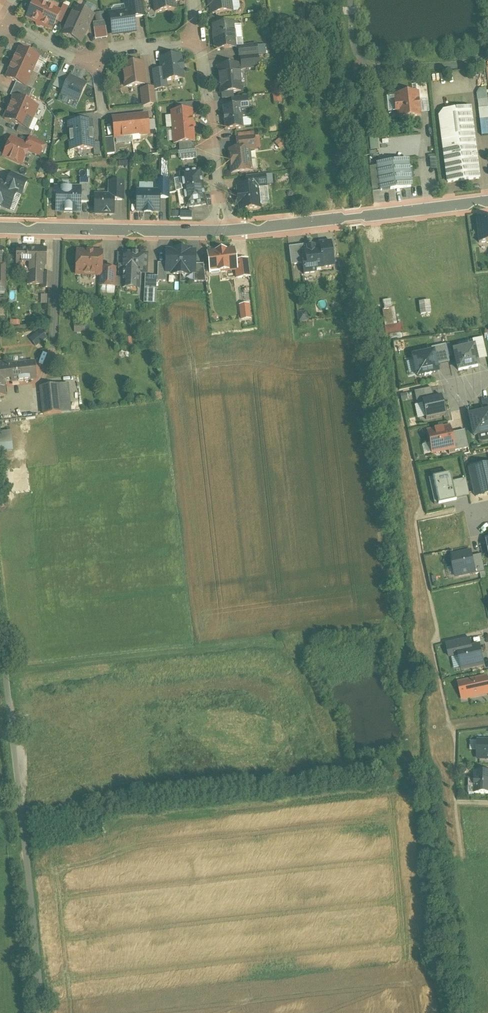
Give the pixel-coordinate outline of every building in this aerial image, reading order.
[(48,6),(34,0),(25,20),(38,26),(48,6)] [(143,0),(125,2),(126,13),(133,12),(134,18),(145,17),(143,0)] [(155,13),(175,10),(174,5),(178,1),(178,0),(153,0),(155,13)] [(212,15),(232,12),(230,0),(210,0),(212,15)] [(61,13),(48,6),(38,26),(52,32),(61,13)] [(77,9),(75,8),(62,35),(80,43),(93,16),(85,13),(84,10),(80,8),(77,9)] [(126,13),(110,15),(113,35),(123,34),(124,35),(129,34),(130,33),(135,32),(134,18),(133,12),(126,13)] [(239,24),(214,27),(215,35),(214,35),(215,41),(216,50),(236,48),(234,25),(239,25),(239,24)] [(257,46),(239,48),(240,58),(258,56),(257,47),(257,46)] [(265,46),(257,47),(258,56),(266,55),(265,46)] [(49,56),(33,49),(30,54),(39,58),(46,62),(49,56)] [(30,54),(20,50),(17,57),(16,57),(13,63),(32,72),(39,58),(30,54)] [(258,56),(240,58),(242,58),(243,70),(259,68),(258,56)] [(181,58),(161,60),(162,71),(163,82),(166,82),(183,80),(182,71),(183,70),(182,65),(181,58)] [(32,72),(13,63),(9,71),(10,71),(7,79),(17,83),(25,87),(26,87),(32,72)] [(142,65),(124,67),(126,88),(144,86),(145,87),(142,65)] [(239,66),(219,68),(222,94),(233,93),(241,92),(239,66)] [(162,71),(152,72),(154,89),(154,90),(167,89),(166,82),(163,82),(162,71)] [(63,91),(69,78),(59,73),(53,87),(63,91)] [(86,86),(69,78),(63,91),(62,92),(69,95),(67,98),(78,103),(86,86)] [(25,87),(17,83),(13,90),(30,98),(33,90),(26,87),(25,87)] [(427,85),(416,86),(417,94),(418,102),(428,101),(427,85)] [(154,89),(145,90),(145,89),(145,90),(142,90),(144,108),(156,106),(154,90),(154,89)] [(30,98),(13,90),(10,96),(15,99),(27,104),(30,98)] [(480,92),(477,96),(480,121),(487,120),(487,105),(486,91),(480,92)] [(417,94),(397,96),(397,103),(395,104),(396,112),(398,112),(399,119),(420,117),(418,102),(417,94)] [(234,99),(231,99),(232,107),(241,106),(242,112),(249,111),(248,98),(234,99)] [(15,99),(10,109),(34,119),(38,109),(27,104),(15,99)] [(175,113),(191,111),(190,103),(174,105),(175,113)] [(232,107),(223,108),(225,131),(243,129),(242,112),(241,106),(232,107)] [(10,109),(6,119),(19,125),(29,129),(30,127),(34,119),(10,109)] [(470,109),(445,112),(440,118),(448,183),(479,179),(470,109)] [(192,128),(191,111),(175,113),(171,113),(173,130),(192,128)] [(147,116),(130,118),(132,137),(149,135),(147,116)] [(130,118),(113,120),(115,139),(132,137),(130,118)] [(480,121),(482,137),(487,136),(487,120),(480,121)] [(92,123),(69,124),(70,138),(93,136),(92,123)] [(34,129),(30,127),(29,129),(19,125),(16,131),(30,137),(31,138),(34,129)] [(194,142),(192,128),(173,130),(174,146),(180,145),(194,144),(194,142)] [(93,136),(70,138),(71,151),(94,150),(93,136)] [(22,169),(29,154),(31,151),(25,148),(27,144),(11,137),(1,159),(22,169)] [(31,138),(30,137),(27,144),(25,148),(31,151),(29,154),(39,159),(45,144),(31,138)] [(239,139),(237,139),(238,150),(230,151),(231,156),(229,158),(230,163),(231,164),(232,174),(251,172),(250,161),(248,161),(247,154),(250,151),(256,150),(254,137),(239,139)] [(276,143),(280,150),(286,146),(281,139),(276,143)] [(194,142),(194,144),(180,145),(181,153),(197,151),(196,142),(194,142)] [(197,151),(181,153),(182,161),(198,159),(197,151)] [(408,162),(378,166),(381,192),(411,188),(410,179),(412,179),(411,170),(409,170),(408,162)] [(200,172),(180,175),(183,192),(203,188),(200,172)] [(8,188),(24,195),(30,181),(14,174),(8,188)] [(265,176),(247,178),(248,188),(257,187),(258,187),(266,186),(265,176)] [(158,179),(158,192),(161,192),(161,204),(169,204),(170,179),(158,179)] [(110,182),(110,197),(116,197),(116,204),(124,204),(124,182),(110,182)] [(15,214),(24,195),(8,188),(0,184),(0,207),(15,214)] [(248,188),(239,189),(240,196),(238,196),(239,204),(240,203),(241,211),(260,209),(258,187),(257,187),(248,188)] [(84,189),(58,188),(58,202),(62,202),(62,214),(84,214),(84,207),(84,189)] [(203,188),(183,192),(186,208),(206,205),(203,188)] [(138,191),(137,213),(160,213),(161,204),(161,192),(158,192),(138,191)] [(97,197),(97,214),(116,214),(116,204),(116,197),(110,197),(97,197)] [(477,222),(480,245),(487,244),(487,221),(477,222)] [(320,248),(314,249),(314,248),(313,248),(313,249),(309,250),(309,249),(308,249),(308,250),(306,250),(307,264),(303,265),(304,276),(316,274),(316,271),(324,271),(324,269),(334,268),(331,243),(319,244),(320,248)] [(305,246),(289,248),(291,266),(303,265),(307,264),(306,250),(305,246)] [(46,250),(18,249),(17,265),(29,265),(29,285),(42,286),(42,275),(43,275),(44,266),(46,266),(46,250)] [(172,275),(180,275),(181,251),(173,250),(173,251),(167,251),(166,265),(166,273),(167,273),(172,273),(172,275)] [(88,251),(87,253),(77,252),(76,275),(101,276),(102,269),(103,253),(94,253),(93,252),(88,251)] [(189,251),(181,251),(180,275),(188,276),(188,273),(194,273),(195,273),(195,265),(195,252),(189,251)] [(234,251),(206,254),(209,275),(235,272),(236,272),(235,263),(234,251)] [(147,256),(134,255),(124,254),(123,273),(124,273),(139,274),(146,274),(147,256)] [(248,262),(235,263),(236,272),(235,272),(236,281),(250,279),(248,262)] [(166,273),(166,265),(158,264),(157,277),(157,282),(166,282),(167,273),(166,273)] [(206,283),(203,265),(195,265),(195,273),(194,273),(193,283),(206,283)] [(117,270),(102,269),(101,276),(100,287),(116,288),(117,270)] [(139,274),(124,273),(124,276),(123,276),(123,279),(123,289),(139,289),(139,274)] [(43,275),(42,275),(42,286),(42,290),(52,290),(53,275),(43,275)] [(157,277),(145,277),(145,290),(146,290),(157,290),(157,282),(157,277)] [(157,290),(146,290),(145,306),(156,307),(157,290)] [(397,309),(393,310),(392,300),(382,302),(387,335),(404,333),(403,324),(399,325),(397,309)] [(420,303),(421,314),(432,313),(431,302),(420,303)] [(241,321),(251,320),(251,305),(240,305),(241,321)] [(299,322),(308,321),(307,312),(298,313),(299,322)] [(84,324),(74,325),(75,332),(85,331),(84,324)] [(40,330),(30,340),(38,348),(48,339),(40,330)] [(431,350),(432,354),(434,353),(437,367),(449,364),(445,347),(431,350)] [(477,367),(473,348),(453,352),(458,371),(477,367)] [(432,354),(412,358),(417,380),(438,376),(437,367),(434,353),(432,354)] [(11,366),(10,362),(0,364),(0,375),(11,374),(12,383),(37,380),(35,363),(11,366)] [(6,397),(4,384),(12,383),(11,374),(0,375),(0,398),(6,397)] [(58,385),(41,388),(44,415),(62,413),(58,385)] [(422,403),(434,401),(431,390),(414,394),(417,406),(422,405),(422,403)] [(434,401),(422,403),(422,405),(426,421),(445,417),(441,399),(434,401)] [(476,416),(476,414),(467,416),(469,423),(471,423),(474,437),(487,434),(487,413),(485,414),(476,416)] [(449,427),(426,432),(432,457),(455,452),(452,435),(449,427)] [(13,452),(12,432),(0,433),(0,453),(13,452)] [(464,433),(452,435),(455,452),(468,449),(464,433)] [(475,500),(487,497),(487,467),(468,471),(475,500)] [(454,483),(452,473),(428,478),(435,509),(458,505),(458,500),(454,483)] [(467,481),(454,483),(458,500),(470,497),(467,481)] [(456,580),(477,576),(473,559),(472,553),(451,557),(456,580)] [(482,557),(473,559),(477,576),(485,574),(482,557)] [(458,651),(472,649),(470,640),(446,645),(449,660),(459,658),(458,651)] [(472,649),(458,651),(459,658),(462,671),(484,667),(480,647),(472,649)] [(458,684),(462,702),(487,696),(487,680),(487,678),(458,684)] [(478,762),(487,762),(487,740),(478,740),(478,762)] [(476,774),(476,797),(487,797),(487,775),(476,774)]
